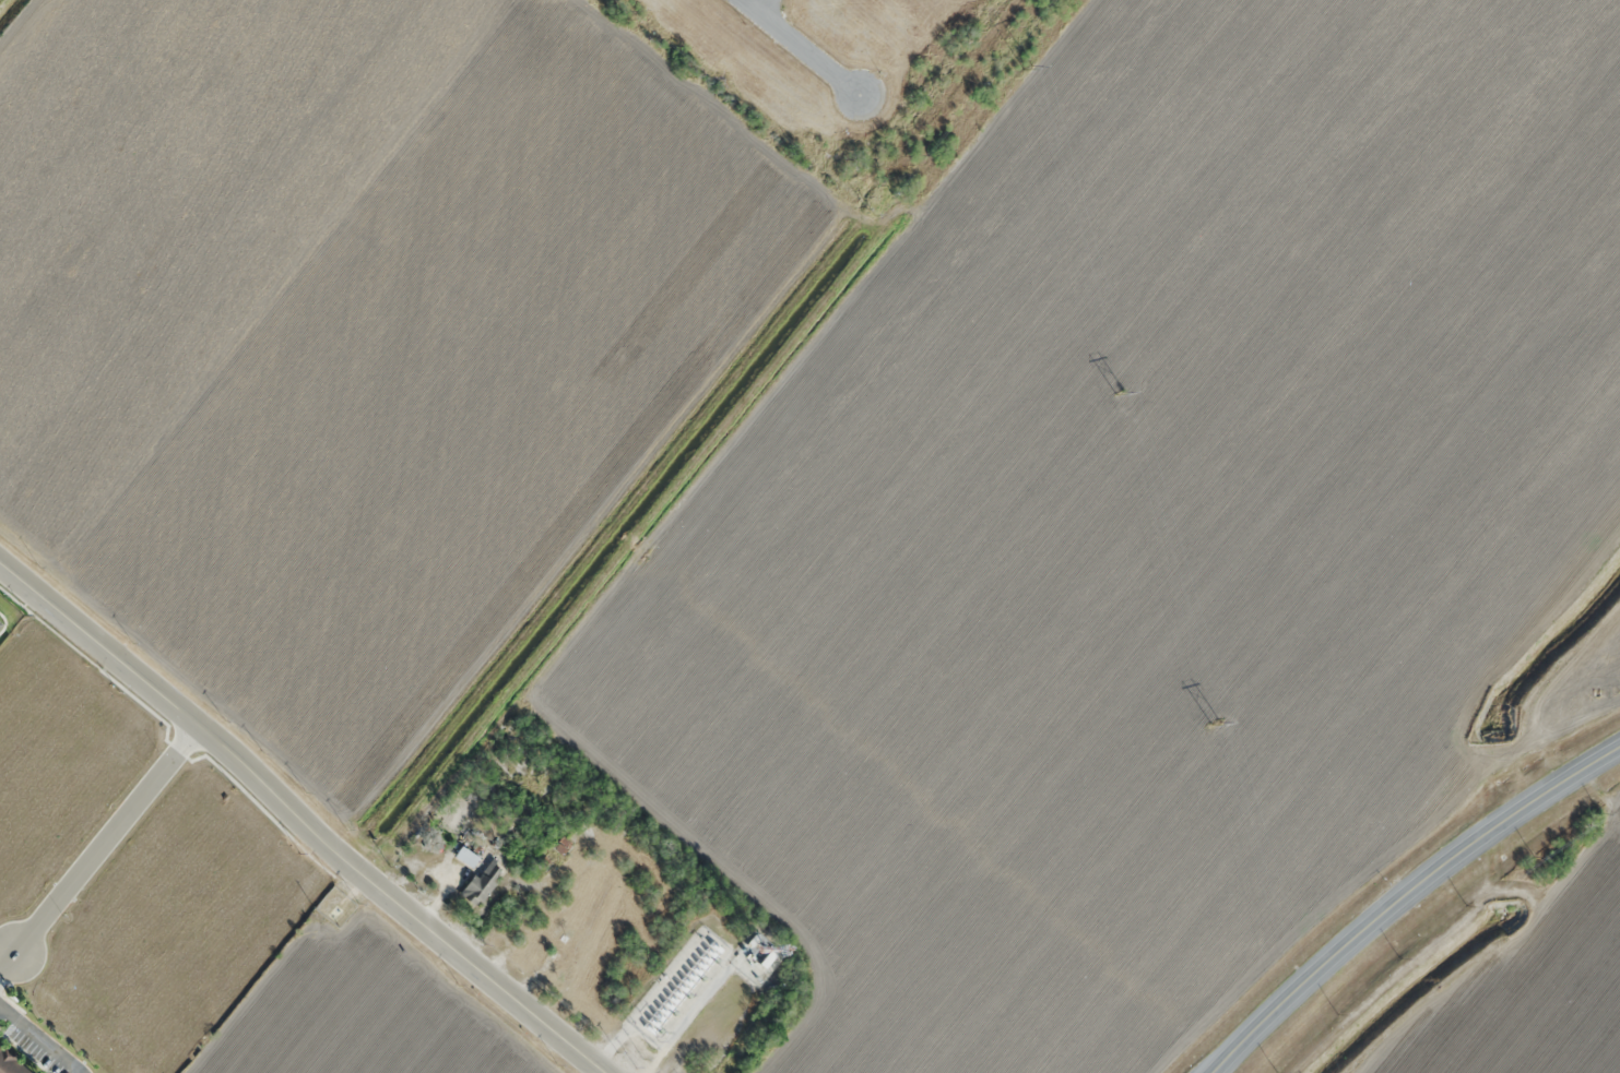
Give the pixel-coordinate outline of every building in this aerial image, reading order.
[(472,867),(478,857),(461,847),(455,856),(472,867)] [(13,1060),(17,1055),(2,1044),(0,1046),(0,1072),(31,1072),(13,1060)]
